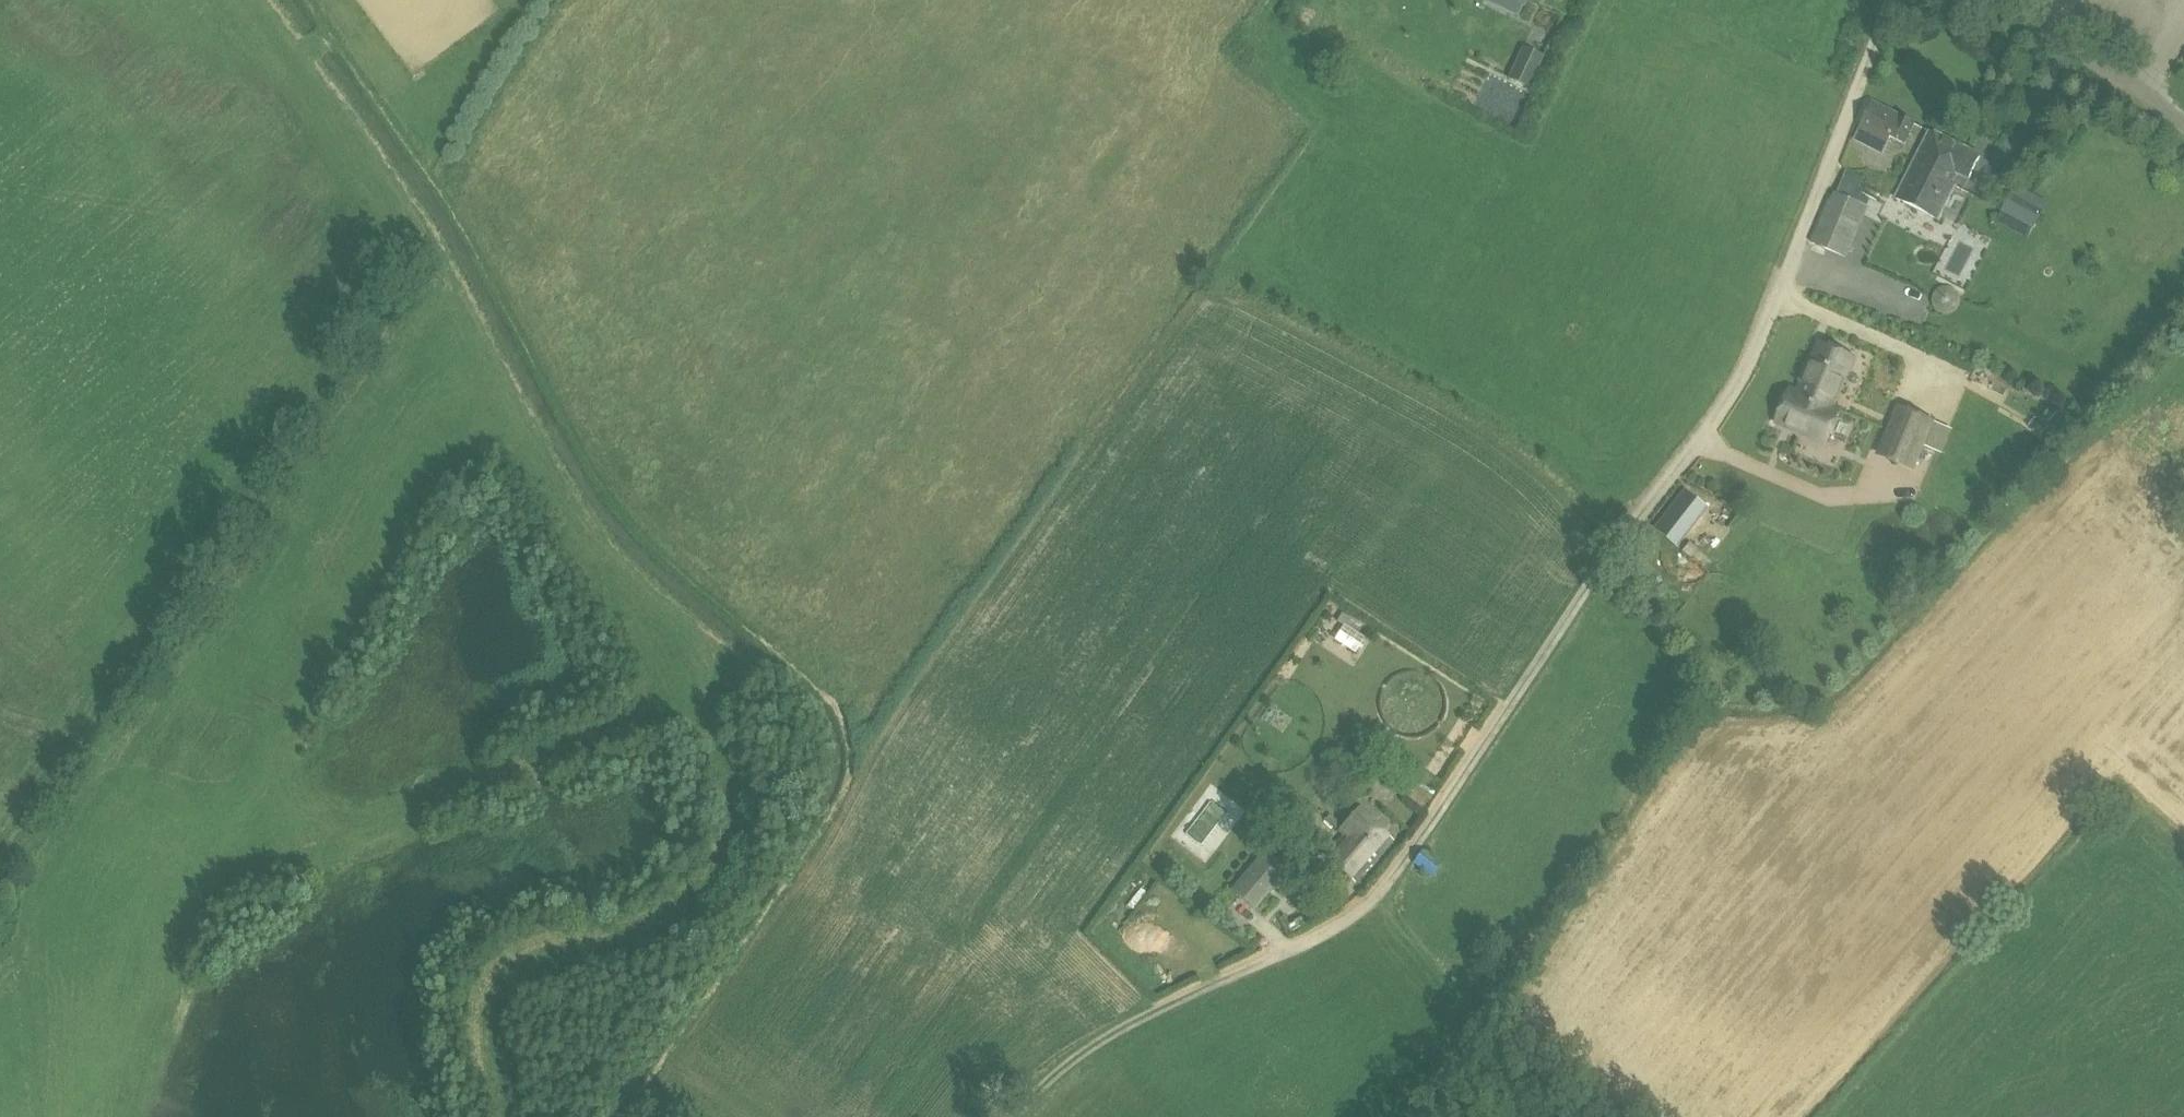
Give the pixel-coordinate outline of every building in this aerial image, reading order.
[(1509,76),(1531,86),(1544,57),(1523,47),(1509,76)] [(1891,138),(1905,145),(1916,123),(1899,115),(1900,113),(1872,99),(1859,127),(1889,142),(1891,138)] [(1897,196),(1940,218),(1957,184),(1961,186),(1965,177),(1969,179),(1981,156),(1930,131),(1897,196)] [(1811,241),(1848,257),(1869,206),(1834,191),(1811,241)] [(1998,209),(2002,211),(2011,195),(2007,193),(1998,209)] [(2025,203),(2011,195),(2002,211),(2033,228),(2042,212),(2025,203)] [(1807,377),(1801,392),(1833,405),(1854,355),(1822,342),(1814,361),(1811,360),(1804,376),(1807,377)] [(1842,409),(1833,405),(1801,392),(1792,388),(1778,420),(1829,441),(1842,409)] [(1896,404),(1886,430),(1925,446),(1936,420),(1896,404)] [(2052,421),(2063,429),(2071,418),(2060,411),(2052,421)] [(2036,416),(2029,424),(2041,434),(2048,425),(2036,416)] [(1940,422),(1932,441),(1947,447),(1955,428),(1940,422)] [(1925,446),(1886,430),(1875,455),(1915,471),(1925,446)] [(1655,528),(1678,546),(1707,508),(1684,490),(1655,528)] [(1357,633),(1363,624),(1347,614),(1342,622),(1345,624),(1335,639),(1355,652),(1365,638),(1357,633)] [(1276,833),(1291,845),(1314,817),(1300,805),(1276,833)] [(1326,854),(1355,882),(1394,840),(1360,808),(1338,832),(1343,836),(1326,854)] [(1412,862),(1432,877),(1443,862),(1425,848),(1412,862)] [(1232,890),(1256,910),(1290,870),(1266,850),(1232,890)]
